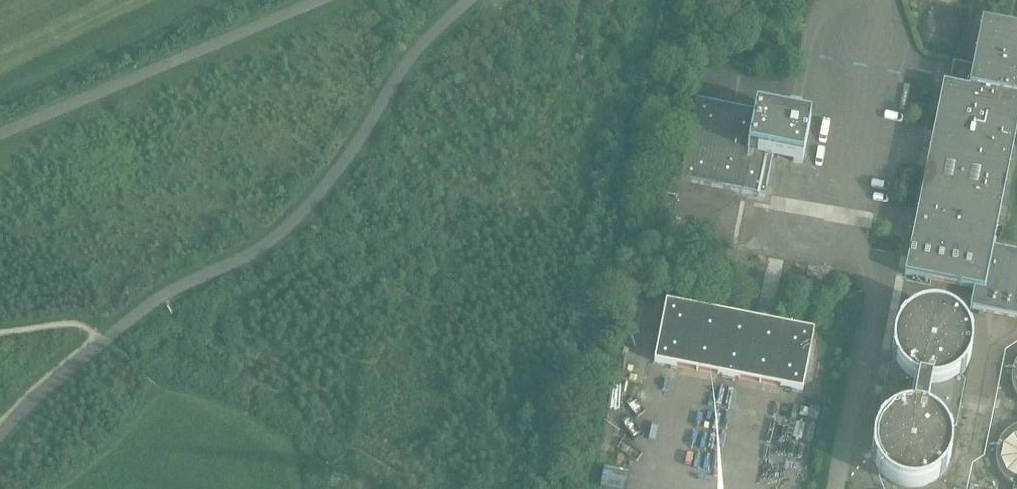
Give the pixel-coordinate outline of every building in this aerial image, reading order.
[(944,82),(906,275),(975,289),(971,309),(1016,319),(1016,253),(993,248),(1016,126),(1016,32),(982,25),(973,69),(959,66),(955,84),(944,82)] [(810,123),(697,100),(681,180),(765,197),(773,158),(802,164),(810,123)] [(814,331),(666,302),(654,362),(803,391),(814,331)] [(971,354),(971,346),(971,339),(968,331),(965,325),(960,319),(954,314),(947,311),(940,308),(932,308),(924,309),(917,311),(911,314),(905,319),(900,325),(896,332),(894,339),(893,347),(894,354),(897,362),(897,363),(899,366),(900,368),(900,369),(902,372),(905,374),(911,379),(918,383),(925,385),(933,385),(940,385),(947,383),(948,382),(950,381),(953,379),(954,379),(956,377),(958,375),(959,375),(960,374),(965,368),(969,361),(971,354)] [(885,390),(880,413),(885,421),(888,419),(891,416),(893,415),(897,413),(900,412),(903,411),(906,410),(910,410),(913,410),(925,412),(928,414),(931,415),(934,417),(937,419),(939,422),(942,424),(944,427),(944,428),(945,430),(946,433),(947,433),(955,428),(959,405),(964,383),(959,375),(958,375),(956,377),(954,379),(953,379),(950,381),(948,382),(947,383),(944,384),(941,385),(937,385),(934,386),(930,386),(919,383),(916,382),(913,381),(910,379),(907,377),(905,374),(902,372),(900,369),(900,368),(899,366),(897,363),(889,368),(885,390)] [(950,450),(950,449),(950,443),(948,435),(947,433),(946,433),(945,430),(944,428),(944,427),(942,424),(939,422),(933,417),(926,413),(918,411),(912,410),(906,411),(898,413),(891,416),(888,419),(885,421),(880,427),(876,435),(874,441),(873,448),(874,455),(876,463),(879,470),(884,476),(891,481),(896,484),(906,487),(912,488),(918,487),(927,484),(933,481),(938,477),(944,470),(948,463),(949,457),(950,450)] [(1013,433),(1009,438),(1005,444),(1003,450),(1002,457),(1003,463),(1004,470),(1007,476),(1011,481),(1015,484),(1016,486),(1016,430),(1013,433)]
